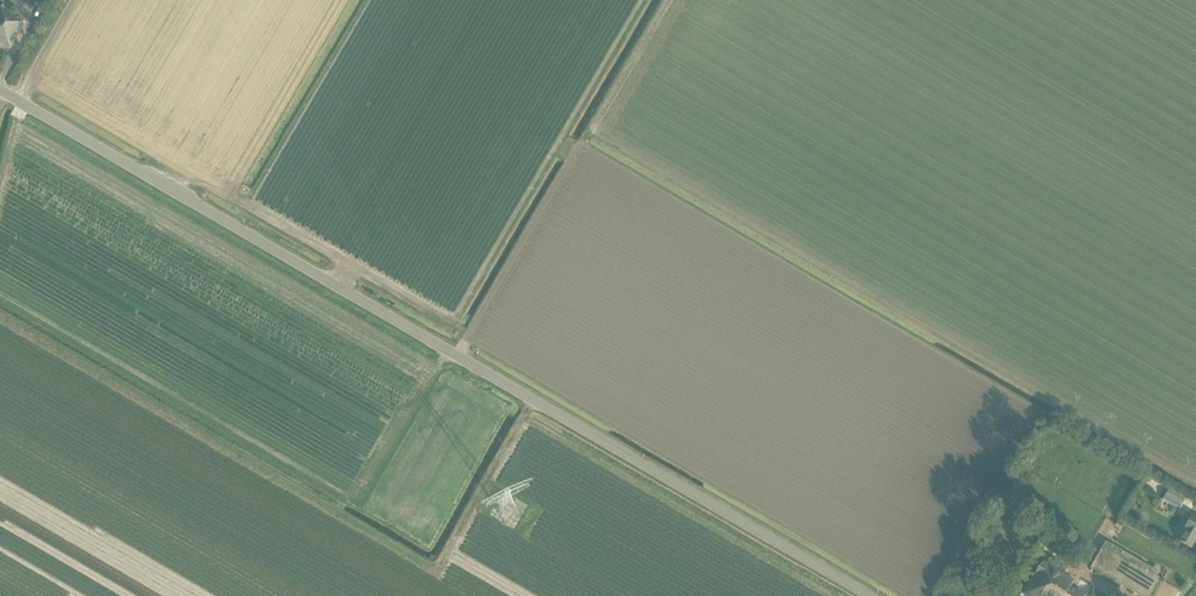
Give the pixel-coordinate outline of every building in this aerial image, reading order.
[(26,24),(18,19),(19,18),(14,15),(15,10),(4,3),(1,8),(0,10),(0,43),(10,49),(26,24)] [(470,285),(480,266),(472,262),(462,282),(470,285)] [(462,264),(451,282),(458,286),(469,268),(462,264)] [(1150,477),(1145,486),(1154,491),(1159,482),(1150,477)] [(1163,501),(1180,510),(1186,501),(1185,500),(1188,496),(1172,486),(1163,501)] [(1193,515),(1179,542),(1192,550),(1195,542),(1195,517),(1193,515)] [(1118,520),(1115,525),(1121,528),(1124,523),(1118,520)] [(1139,595),(1151,595),(1161,579),(1159,577),(1162,570),(1155,567),(1154,569),(1106,542),(1091,568),(1139,595)] [(1043,562),(1024,593),(1028,595),(1085,595),(1086,595),(1071,588),(1075,580),(1043,562)]
